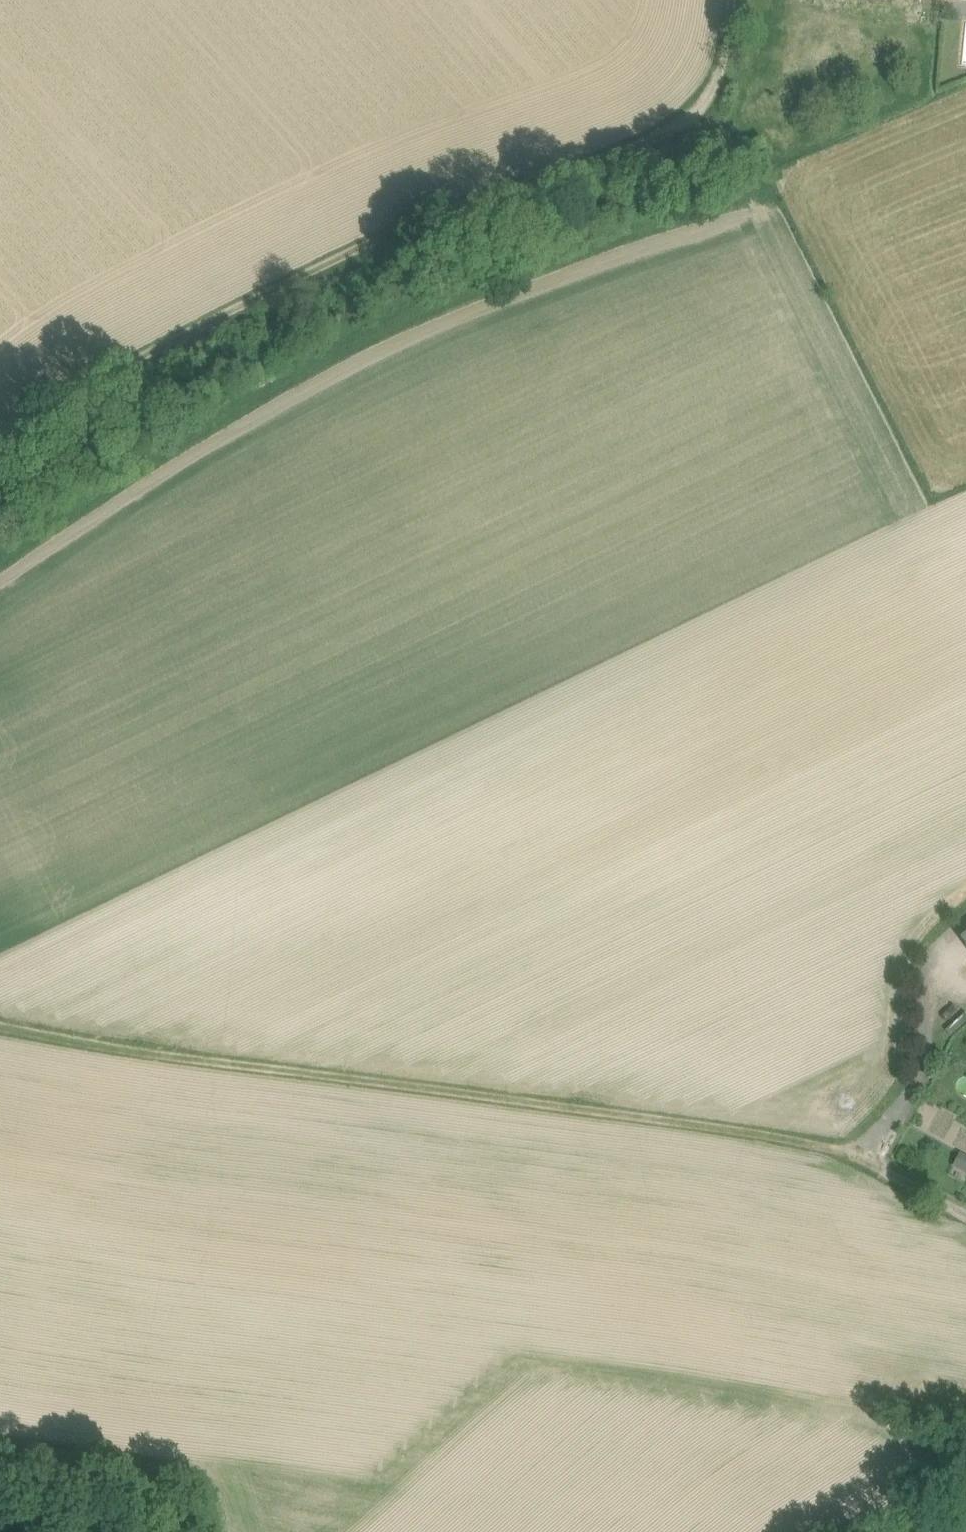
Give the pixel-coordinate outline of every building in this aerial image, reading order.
[(957,941),(965,952),(965,934),(957,941)]
